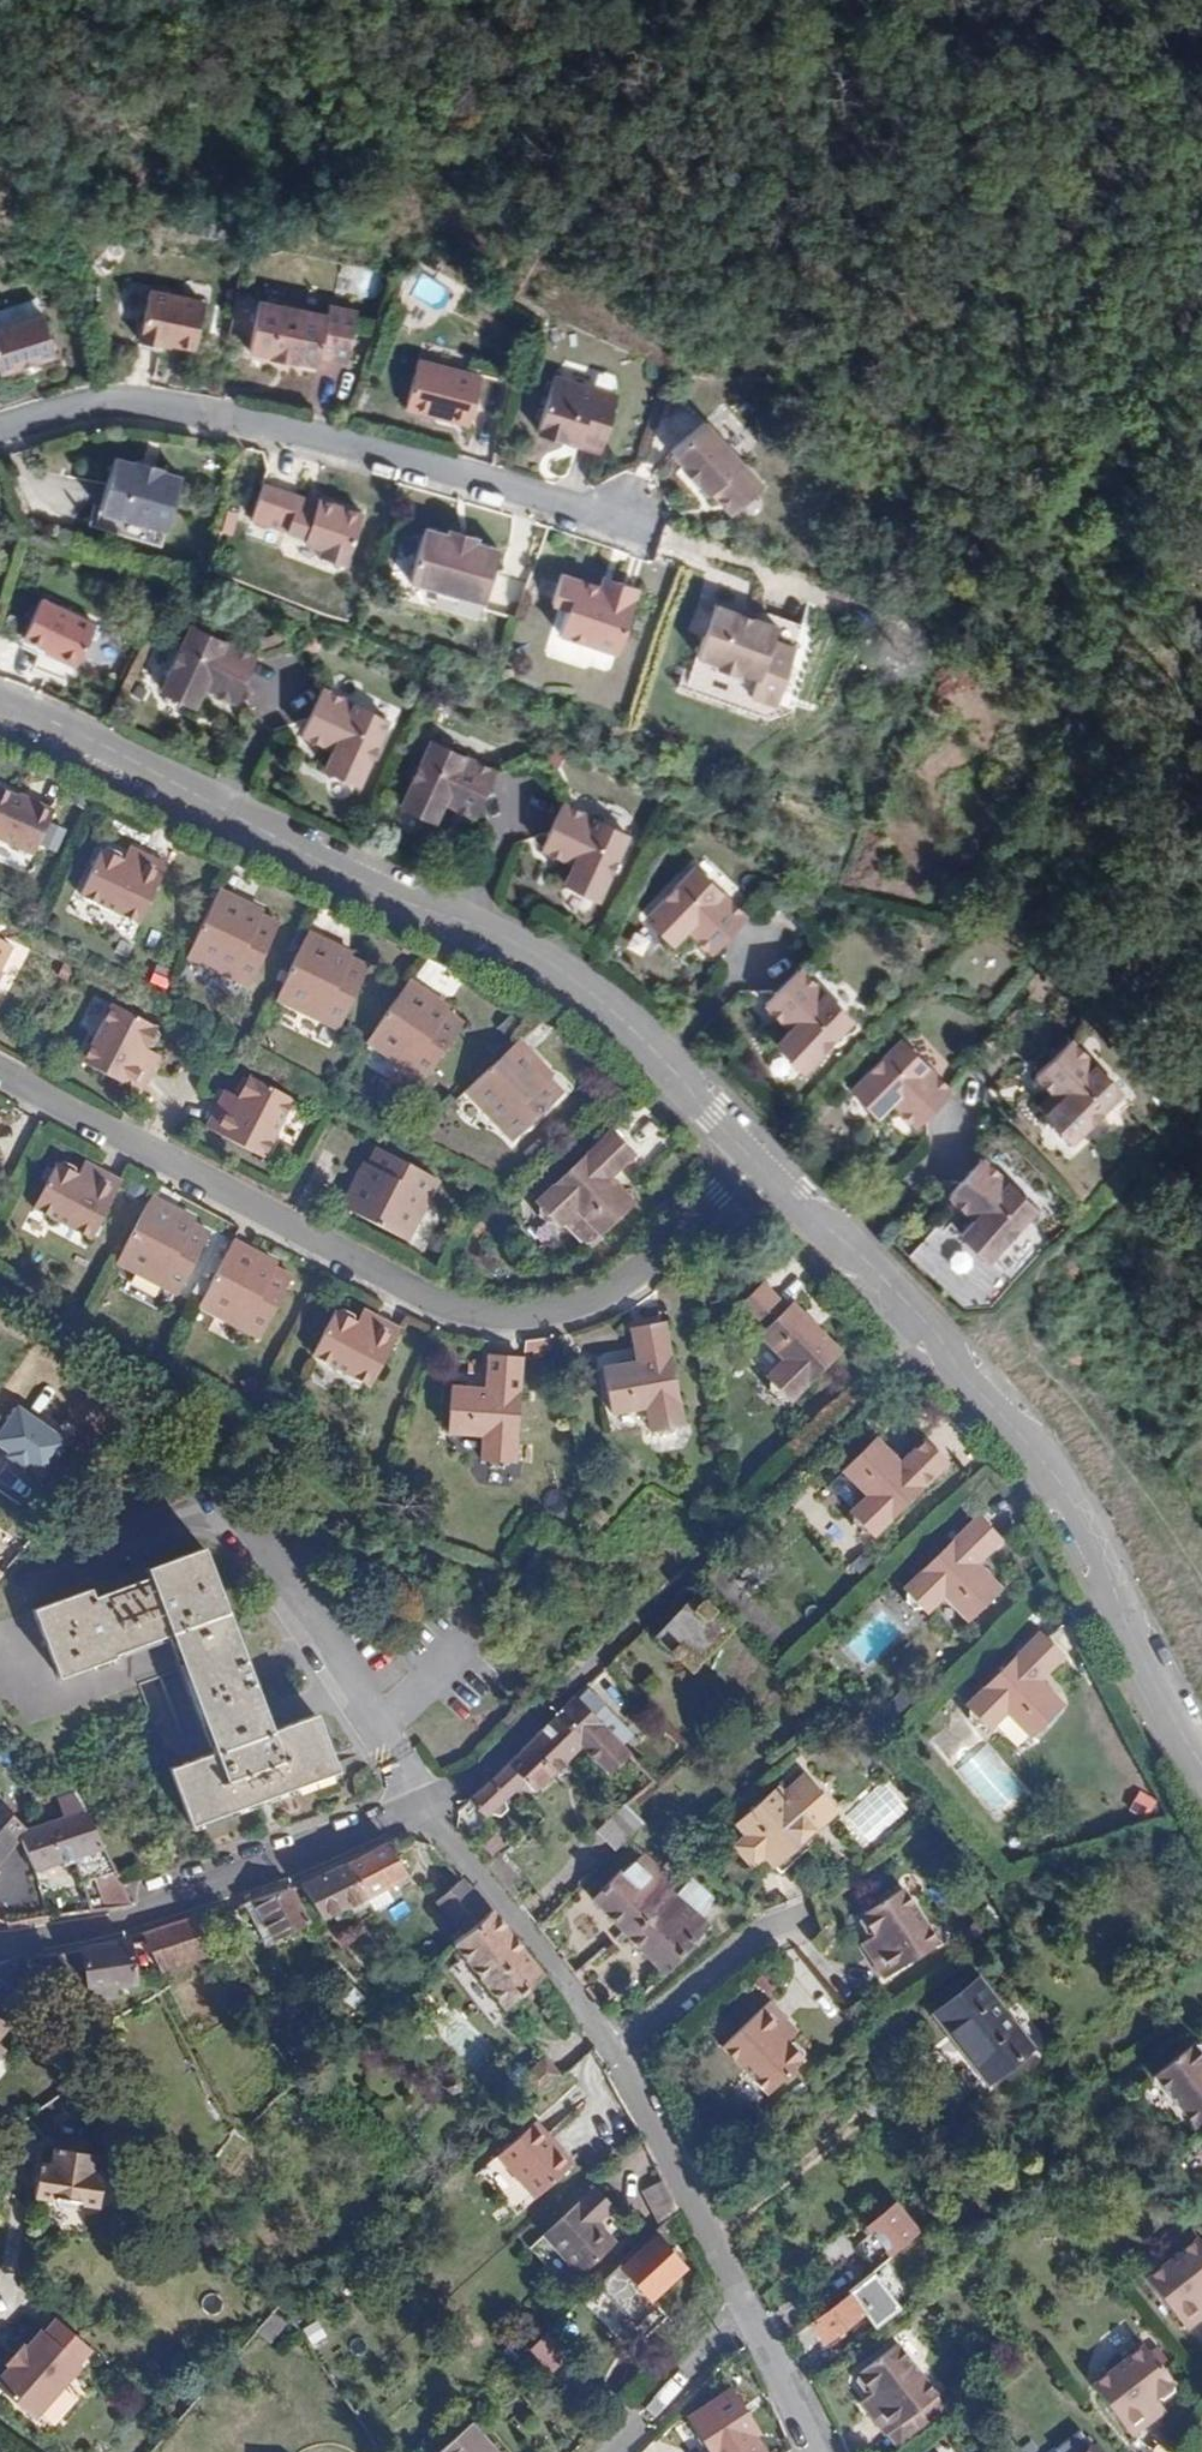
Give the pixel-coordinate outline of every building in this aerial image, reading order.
[(206,295),(154,284),(144,333),(168,338),(170,333),(196,339),(206,295)] [(0,305),(0,357),(3,368),(60,350),(42,292),(0,305)] [(308,312),(259,303),(249,350),(269,355),(269,359),(296,364),(297,360),(316,364),(318,357),(344,363),(354,314),(328,308),(328,306),(309,304),(308,312)] [(488,379),(416,361),(406,408),(432,414),(436,411),(477,421),(488,379)] [(565,435),(599,447),(617,396),(557,377),(540,425),(543,427),(540,436),(562,443),(565,435)] [(703,420),(669,449),(678,460),(675,465),(689,481),(695,478),(704,491),(705,490),(739,461),(703,420)] [(596,455),(599,447),(565,435),(562,443),(596,455)] [(102,502),(168,524),(186,474),(166,467),(168,463),(143,455),(140,459),(119,452),(102,502)] [(760,484),(739,461),(705,490),(726,514),(760,484)] [(262,483),(249,519),(304,537),(303,543),(317,548),(315,556),(323,565),(335,569),(345,564),(362,513),(318,497),(314,508),(298,502),(300,495),(262,483)] [(161,543),(168,524),(102,502),(95,520),(161,543)] [(475,542),(445,532),(424,526),(405,578),(478,602),(497,549),(475,542)] [(447,526),(445,532),(475,542),(477,536),(447,526)] [(607,593),(600,591),(558,578),(550,601),(567,607),(558,634),(615,654),(637,590),(619,583),(617,590),(608,588),(607,593)] [(604,578),(600,591),(607,593),(608,588),(617,590),(619,583),(604,578)] [(43,598),(26,635),(55,649),(54,652),(78,663),(97,623),(43,598)] [(776,624),(754,617),(714,604),(698,653),(717,660),(716,665),(738,673),(739,667),(760,674),(752,697),(775,704),(781,686),(789,664),(795,646),(772,638),(776,624)] [(757,609),(754,617),(776,624),(772,638),(795,646),(802,624),(757,609)] [(193,624),(164,685),(200,702),(209,684),(237,695),(256,652),(193,624)] [(789,664),(781,686),(787,688),(794,666),(789,664)] [(322,689),(303,731),(333,745),(325,764),(359,779),(387,717),(322,689)] [(433,739),(404,800),(438,816),(447,799),(475,811),(495,768),(433,739)] [(0,786),(0,835),(36,852),(58,809),(34,798),(32,801),(0,786)] [(630,829),(566,800),(548,844),(578,858),(570,876),(603,891),(630,829)] [(138,860),(127,853),(121,845),(111,840),(104,844),(84,887),(145,917),(172,862),(144,849),(138,860)] [(132,843),(127,853),(138,860),(144,849),(132,843)] [(703,860),(654,908),(679,932),(693,921),(716,942),(750,908),(703,860)] [(221,886),(192,949),(249,976),(276,921),(262,914),(250,909),(253,901),(221,886)] [(250,909),(262,914),(265,906),(253,901),(250,909)] [(314,925),(283,991),(340,1016),(368,958),(352,951),(339,945),(341,938),(314,925)] [(354,944),(341,938),(339,945),(352,951),(354,944)] [(0,941),(0,967),(11,947),(0,941)] [(808,965),(771,998),(792,1021),(779,1035),(805,1061),(855,1012),(808,965)] [(440,992),(414,974),(374,1033),(426,1068),(463,1016),(449,1005),(437,998),(440,992)] [(451,999),(440,992),(437,998),(449,1005),(451,999)] [(144,1056),(151,1044),(159,1043),(166,1030),(161,1024),(115,1001),(86,1055),(144,1086),(156,1063),(144,1056)] [(550,1057),(526,1031),(474,1081),(519,1128),(566,1084),(555,1072),(545,1062),(550,1057)] [(1077,1037),(1044,1069),(1067,1093),(1052,1109),(1078,1134),(1126,1085),(1077,1037)] [(903,1038),(853,1085),(879,1113),(895,1100),(916,1122),(950,1088),(903,1038)] [(163,1051),(151,1044),(144,1056),(156,1063),(163,1051)] [(560,1067),(550,1057),(545,1062),(555,1072),(560,1067)] [(236,1107),(223,1100),(211,1121),(266,1150),(296,1097),(251,1073),(245,1075),(238,1084),(242,1092),(236,1107)] [(230,1086),(223,1100),(236,1107),(242,1092),(230,1086)] [(615,1128),(541,1200),(544,1203),(543,1210),(550,1218),(557,1218),(563,1222),(579,1207),(604,1231),(635,1200),(614,1177),(637,1152),(615,1128)] [(126,1176),(100,1162),(94,1173),(79,1166),(79,1160),(69,1155),(62,1159),(39,1202),(97,1232),(126,1176)] [(94,1173),(100,1162),(87,1155),(79,1166),(94,1173)] [(993,1155),(991,1155),(959,1190),(982,1213),(967,1230),(993,1255),(1042,1205),(993,1155)] [(358,1191),(352,1188),(337,1216),(399,1250),(430,1195),(372,1163),(364,1179),(358,1191)] [(358,1177),(352,1188),(358,1191),(364,1179),(358,1177)] [(154,1195),(120,1261),(180,1292),(211,1233),(194,1225),(182,1219),(185,1212),(154,1195)] [(182,1219),(194,1225),(196,1218),(185,1212),(182,1219)] [(237,1238),(205,1303),(263,1334),(294,1275),(278,1266),(266,1260),(268,1254),(237,1238)] [(266,1260),(278,1266),(280,1262),(268,1254),(266,1260)] [(769,1279),(748,1300),(772,1325),(767,1330),(792,1356),(775,1372),(779,1376),(778,1385),(785,1391),(794,1390),(799,1396),(847,1346),(799,1298),(794,1304),(769,1279)] [(406,1324),(379,1310),(374,1322),(362,1316),(363,1312),(361,1307),(348,1302),(337,1306),(317,1349),(376,1379),(406,1324)] [(374,1322),(379,1310),(370,1305),(363,1312),(362,1316),(374,1322)] [(669,1322),(637,1330),(646,1362),(611,1371),(621,1413),(654,1405),(660,1428),(671,1430),(674,1434),(682,1432),(685,1424),(693,1422),(669,1322)] [(530,1357),(495,1353),(492,1387),(459,1384),(453,1428),(487,1433),(487,1457),(494,1456),(501,1464),(508,1465),(515,1460),(520,1460),(530,1357)] [(12,1400),(0,1417),(0,1452),(48,1487),(77,1447),(12,1400)] [(878,1432),(846,1463),(870,1488),(852,1507),(856,1511),(855,1518),(863,1526),(872,1527),(876,1530),(951,1458),(926,1432),(903,1457),(878,1432)] [(836,1487),(854,1502),(866,1488),(848,1473),(836,1487)] [(974,1521),(899,1593),(904,1597),(903,1608),(908,1611),(920,1613),(925,1618),(941,1601),(965,1624),(996,1591),(974,1567),(997,1545),(974,1521)] [(87,1591),(32,1613),(58,1681),(114,1660),(113,1656),(169,1633),(214,1751),(169,1770),(190,1824),(262,1797),(337,1768),(316,1712),(271,1728),(200,1548),(141,1570),(145,1580),(91,1600),(87,1591)] [(694,1597),(653,1640),(687,1673),(726,1631),(694,1597)] [(1060,1656),(1037,1632),(961,1704),(965,1709),(966,1718),(972,1723),(982,1723),(987,1728),(1004,1711),(1028,1737),(1059,1704),(1037,1680),(1060,1656)] [(592,1718),(575,1698),(514,1754),(515,1756),(468,1801),(484,1820),(515,1791),(523,1801),(579,1748),(609,1782),(631,1762),(610,1738),(616,1733),(598,1713),(592,1718)] [(802,1775),(781,1794),(812,1828),(833,1809),(802,1775)] [(812,1828),(781,1794),(774,1786),(732,1823),(742,1834),(761,1856),(771,1866),(812,1828)] [(66,1815),(88,1809),(82,1788),(60,1794),(66,1815)] [(1152,1817),(1161,1799),(1141,1789),(1132,1808),(1152,1817)] [(600,1832),(618,1850),(643,1824),(625,1806),(600,1832)] [(79,1858),(95,1911),(137,1903),(129,1888),(86,1811),(19,1834),(37,1872),(79,1858)] [(19,1834),(0,1818),(0,1855),(19,1834)] [(761,1856),(742,1834),(729,1847),(748,1868),(761,1856)] [(357,1889),(367,1905),(373,1902),(371,1895),(404,1880),(388,1849),(386,1846),(342,1864),(357,1889)] [(658,1869),(643,1853),(622,1873),(620,1871),(592,1897),(623,1932),(668,1892),(673,1887),(658,1869)] [(342,1864),(295,1884),(318,1919),(346,1907),(356,1901),(361,1908),(367,1905),(357,1889),(342,1864)] [(668,1892),(623,1932),(662,1976),(708,1926),(700,1919),(715,1901),(688,1879),(674,1897),(668,1892)] [(460,1934),(487,1912),(463,1880),(459,1883),(433,1903),(460,1934)] [(252,1901),(273,1942),(308,1923),(288,1887),(252,1901)] [(869,1937),(877,1940),(886,1954),(876,1961),(889,1980),(941,1946),(909,1895),(866,1923),(865,1931),(869,1937)] [(252,1901),(239,1906),(264,1947),(273,1942),(252,1901)] [(356,1901),(346,1907),(350,1914),(361,1908),(356,1901)] [(503,2009),(539,1979),(541,1977),(487,1912),(460,1934),(449,1944),(503,2009)] [(140,1936),(141,1938),(154,1971),(206,1956),(191,1924),(190,1922),(140,1936)] [(886,1954),(877,1940),(867,1947),(876,1961),(886,1954)] [(125,1941),(43,1957),(54,1973),(81,1970),(83,2001),(98,1999),(98,1987),(129,1985),(125,1941)] [(978,1985),(935,2019),(992,2088),(1032,2055),(978,1985)] [(780,2020),(787,2012),(770,1993),(726,2033),(768,2081),(804,2048),(803,2039),(795,2029),(788,2030),(780,2020)] [(797,2022),(787,2012),(780,2020),(788,2030),(797,2022)] [(0,2022),(0,2039),(12,2026),(0,2022)] [(1200,2044),(1194,2042),(1190,2041),(1154,2070),(1193,2120),(1201,2113),(1201,2045),(1200,2044)] [(549,2138),(535,2121),(495,2155),(534,2198),(566,2171),(543,2144),(549,2138)] [(49,2168),(38,2168),(33,2199),(96,2207),(100,2177),(102,2177),(104,2159),(82,2156),(83,2145),(62,2143),(61,2153),(52,2152),(49,2168)] [(661,2182),(647,2189),(660,2213),(674,2205),(661,2182)] [(554,2253),(605,2205),(595,2193),(543,2240),(554,2253)] [(865,2253),(875,2266),(917,2233),(895,2204),(867,2227),(870,2232),(857,2243),(865,2253)] [(613,2214),(605,2205),(554,2253),(580,2282),(613,2250),(596,2229),(613,2214)] [(1201,2294),(1201,2244),(1197,2237),(1145,2276),(1184,2326),(1201,2311),(1201,2307),(1196,2300),(1201,2294)] [(825,2241),(812,2252),(823,2267),(837,2256),(825,2241)] [(681,2271),(655,2243),(598,2296),(632,2331),(655,2309),(649,2301),(681,2271)] [(863,2275),(875,2266),(865,2253),(853,2263),(863,2275)] [(881,2274),(856,2292),(871,2312),(880,2325),(905,2307),(881,2274)] [(856,2292),(814,2324),(832,2345),(871,2312),(856,2292)] [(272,2342),(291,2323),(278,2310),(259,2330),(272,2342)] [(56,2322),(44,2336),(42,2334),(26,2353),(22,2349),(6,2368),(9,2371),(0,2382),(0,2394),(34,2424),(83,2368),(80,2365),(90,2352),(56,2322)] [(569,2361),(548,2335),(532,2350),(552,2376),(569,2361)] [(869,2413),(899,2451),(949,2413),(900,2345),(860,2373),(858,2377),(857,2382),(858,2386),(863,2392),(871,2393),(872,2394),(879,2403),(869,2413)] [(1141,2411),(1152,2402),(1159,2404),(1168,2397),(1168,2385),(1139,2347),(1089,2386),(1128,2438),(1149,2422),(1141,2411)] [(582,2375),(569,2361),(552,2376),(564,2391),(582,2375)] [(861,2404),(869,2413),(879,2403),(872,2394),(871,2393),(861,2404)] [(732,2397),(692,2423),(711,2451),(736,2451),(758,2436),(732,2397)] [(1160,2414),(1152,2402),(1141,2411),(1149,2422),(1160,2414)] [(482,2436),(465,2451),(496,2451),(482,2436)]
